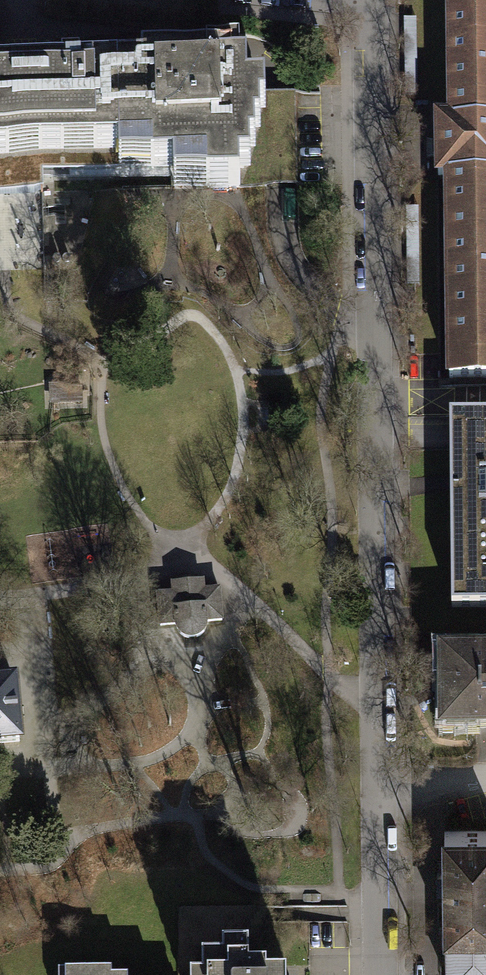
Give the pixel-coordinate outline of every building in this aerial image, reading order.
[(485,174),(485,0),(451,0),(453,112),(440,112),(441,175),(449,175),(485,174)] [(42,191),(42,174),(119,172),(174,170),(175,189),(239,187),(238,169),(243,169),(243,151),(249,151),(248,133),(253,133),(253,114),(259,114),(258,95),(247,95),(246,71),(207,73),(207,62),(143,64),(142,57),(117,57),(117,52),(80,53),(80,55),(62,55),(62,51),(0,52),(0,192),(42,191)] [(449,175),(452,376),(485,375),(485,174),(449,175)] [(51,386),(52,402),(79,400),(79,387),(64,388),(64,386),(51,386)] [(452,422),(452,432),(455,612),(485,612),(485,422),(452,422)] [(172,593),(158,595),(159,617),(160,626),(175,625),(176,629),(180,634),(184,636),(187,638),(195,638),(199,635),(203,633),(205,629),(207,626),(207,622),(222,620),(220,589),(204,590),(203,581),(172,583),(172,593)] [(440,642),(440,729),(485,729),(485,642),(440,642)] [(19,742),(15,683),(0,684),(0,743),(19,742)] [(446,974),(485,974),(485,833),(446,833),(446,974)] [(266,974),(248,974),(248,951),(222,951),(222,963),(202,964),(202,974),(266,974)]
